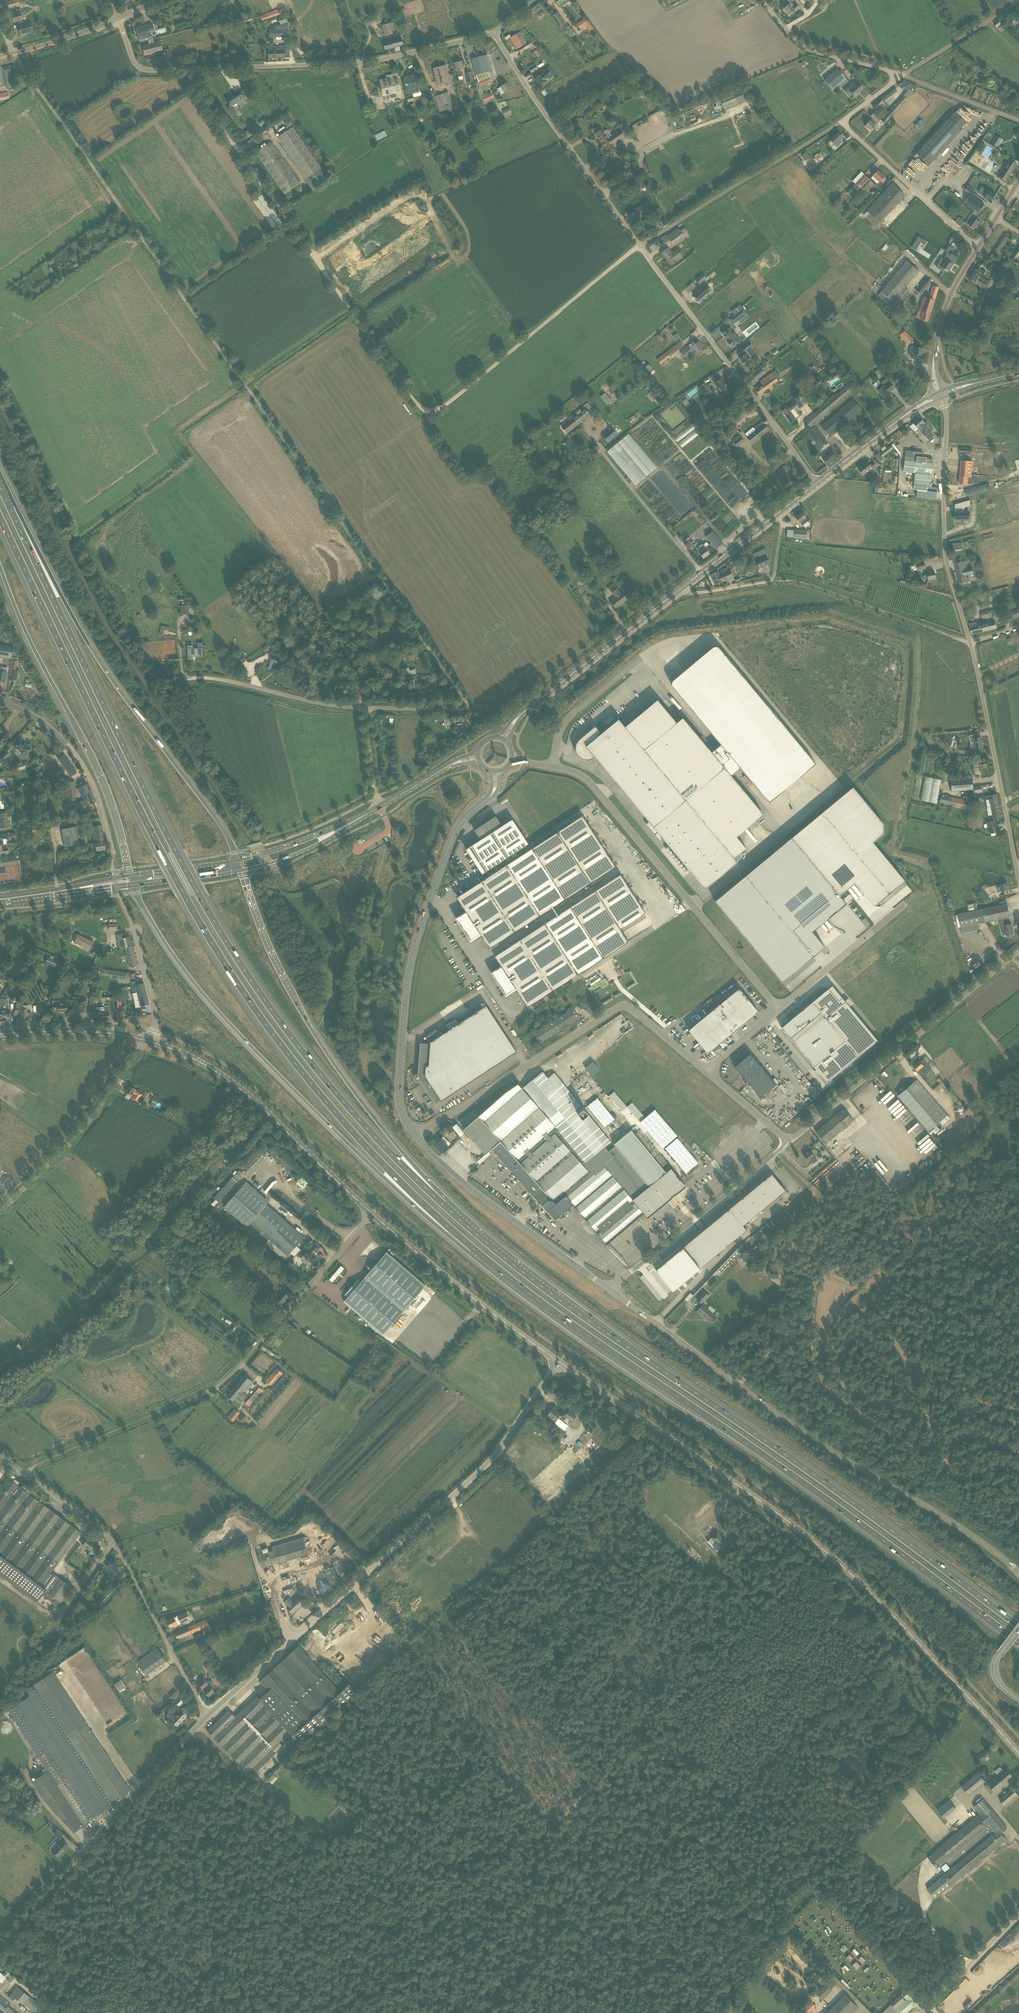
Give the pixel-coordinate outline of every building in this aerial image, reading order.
[(5,9),(19,5),(18,0),(14,0),(13,0),(12,0),(10,1),(4,3),(5,9)] [(785,8),(784,9),(789,15),(794,11),(795,12),(800,8),(796,4),(794,6),(792,3),(789,5),(787,1),(782,5),(785,8)] [(401,8),(394,10),(396,17),(403,15),(401,8)] [(279,9),(260,15),(262,21),(281,15),(279,9)] [(20,35),(33,31),(31,23),(24,25),(23,21),(23,20),(21,12),(11,15),(13,23),(18,21),(19,26),(18,26),(20,35)] [(551,16),(557,24),(563,20),(558,12),(551,16)] [(251,16),(240,20),(242,25),(254,21),(251,16)] [(281,25),(287,22),(285,16),(278,18),(281,25)] [(576,24),(580,30),(588,24),(585,19),(576,24)] [(391,23),(382,25),(384,36),(394,34),(391,23)] [(150,37),(149,32),(154,30),(152,24),(136,28),(139,40),(139,42),(148,40),(153,39),(152,36),(150,37)] [(523,45),(517,34),(510,38),(517,49),(523,45)] [(394,49),(391,38),(383,40),(385,51),(394,49)] [(148,40),(149,45),(142,47),(143,50),(143,51),(144,55),(151,54),(151,53),(162,50),(160,42),(154,44),(153,39),(148,40)] [(285,58),(290,58),(289,45),(268,47),(269,59),(285,58)] [(534,59),(540,56),(537,50),(531,54),(534,59)] [(472,59),(473,64),(476,76),(478,81),(475,82),(482,106),(495,101),(491,92),(484,95),(481,87),(492,82),(487,72),(491,71),(487,55),(484,56),(472,59)] [(462,61),(455,63),(458,78),(463,77),(461,71),(464,71),(462,61)] [(531,73),(536,71),(538,70),(535,63),(528,67),(531,73)] [(449,75),(446,65),(433,69),(438,86),(451,83),(454,82),(451,74),(449,75)] [(10,69),(3,70),(7,89),(13,88),(10,69)] [(824,80),(835,93),(848,81),(837,69),(824,80)] [(547,70),(535,79),(540,85),(552,77),(547,70)] [(403,75),(406,91),(418,88),(415,72),(403,75)] [(383,96),(401,92),(398,76),(380,80),(383,96)] [(511,90),(507,83),(501,87),(497,89),(501,96),(505,94),(511,90)] [(859,95),(858,94),(863,89),(859,83),(856,85),(853,83),(847,88),(855,98),(859,95)] [(749,100),(744,87),(719,98),(725,111),(749,100)] [(231,107),(245,97),(240,90),(226,100),(231,107)] [(9,99),(8,92),(0,94),(0,101),(9,99)] [(449,92),(435,97),(440,113),(454,108),(449,92)] [(907,99),(904,95),(891,109),(892,109),(882,121),(885,123),(907,99)] [(873,106),(877,110),(883,102),(881,100),(873,106)] [(509,108),(502,112),(505,117),(512,113),(509,108)] [(881,120),(873,113),(870,117),(872,118),(870,121),(869,121),(865,126),(871,131),(881,120)] [(931,166),(963,131),(950,119),(917,154),(931,166)] [(328,178),(322,168),(293,127),(277,138),(306,179),(313,189),(328,178)] [(609,139),(602,129),(595,134),(607,150),(614,145),(613,145),(625,137),(621,131),(619,132),(618,131),(612,135),(612,136),(609,139)] [(841,144),(839,142),(843,138),(838,133),(830,141),(837,148),(841,144)] [(284,194),(300,183),(271,142),(256,153),(284,194)] [(811,167),(816,163),(807,152),(801,156),(811,167)] [(986,159),(981,167),(993,175),(999,167),(986,159)] [(1006,181),(1017,165),(1008,159),(998,176),(1006,181)] [(884,177),(878,171),(872,176),(879,183),(881,181),(883,183),(887,179),(884,177)] [(869,179),(864,175),(859,181),(857,179),(853,182),(855,184),(847,193),(851,197),(860,188),(860,189),(869,179)] [(879,224),(902,200),(905,196),(892,184),(866,211),(869,215),(879,224)] [(996,195),(982,187),(979,192),(985,197),(984,198),(988,200),(989,199),(992,201),(996,195)] [(621,197),(627,194),(624,188),(618,192),(621,197)] [(969,195),(964,202),(974,209),(980,213),(985,205),(969,195)] [(635,212),(628,216),(633,223),(640,219),(649,213),(645,206),(635,212)] [(980,213),(974,209),(972,212),(972,213),(966,222),(970,225),(969,226),(975,229),(979,222),(975,218),(976,216),(977,216),(980,213)] [(958,217),(955,222),(960,226),(964,220),(958,217)] [(648,230),(657,226),(654,220),(645,224),(648,230)] [(397,221),(358,244),(365,256),(404,233),(397,221)] [(432,225),(350,274),(346,266),(335,273),(342,284),(346,282),(355,295),(371,285),(373,288),(402,271),(405,277),(412,273),(407,266),(411,264),(410,263),(428,252),(432,259),(436,256),(432,248),(442,242),(432,225)] [(679,228),(667,237),(672,244),(684,235),(681,231),(679,228)] [(914,244),(918,246),(921,242),(925,245),(927,241),(918,236),(914,244)] [(670,265),(682,256),(677,249),(672,253),(669,248),(662,253),(670,265)] [(953,258),(955,260),(958,255),(952,252),(947,260),(946,260),(941,267),(948,271),(952,265),(950,263),(953,258)] [(919,271),(907,261),(878,296),(889,305),(890,305),(895,309),(896,308),(898,310),(900,307),(898,305),(909,292),(905,288),(919,271)] [(996,270),(993,275),(1001,280),(1004,275),(996,270)] [(981,276),(978,275),(974,272),(970,279),(974,281),(986,289),(989,285),(979,279),(981,276)] [(695,280),(700,285),(707,278),(702,274),(695,280)] [(916,291),(921,294),(931,282),(927,278),(916,291)] [(928,322),(938,288),(933,286),(929,298),(924,297),(919,312),(918,313),(922,314),(919,319),(928,322)] [(702,288),(693,296),(700,303),(711,293),(708,290),(705,291),(702,288)] [(993,293),(989,291),(985,298),(989,301),(993,293)] [(743,308),(734,315),(738,321),(747,314),(743,308)] [(728,341),(727,342),(731,347),(732,346),(733,347),(741,341),(737,337),(736,337),(733,333),(735,332),(731,327),(722,334),(728,341)] [(913,340),(904,331),(899,336),(909,345),(913,340)] [(677,333),(673,336),(677,341),(681,338),(677,333)] [(696,344),(694,341),(680,352),(685,358),(694,351),(696,353),(702,348),(698,342),(696,344)] [(661,364),(683,346),(680,342),(657,359),(661,364)] [(746,354),(740,359),(742,362),(744,365),(744,364),(746,367),(746,368),(753,363),(753,362),(750,358),(755,353),(751,347),(752,346),(749,343),(741,349),(744,352),(745,352),(746,354)] [(916,355),(921,356),(922,349),(915,347),(911,346),(911,347),(911,350),(910,356),(911,358),(915,359),(916,355)] [(885,360),(892,352),(888,348),(880,356),(885,360)] [(649,364),(644,368),(648,373),(653,369),(649,364)] [(764,375),(764,373),(760,368),(753,374),(757,380),(764,375)] [(778,381),(775,377),(772,373),(760,381),(761,383),(754,388),(759,395),(778,381)] [(721,379),(715,384),(724,396),(730,391),(721,379)] [(889,382),(885,386),(884,386),(881,383),(875,388),(878,391),(884,398),(890,393),(889,392),(890,391),(891,391),(894,388),(889,382)] [(704,383),(699,387),(703,393),(708,389),(704,383)] [(852,391),(847,385),(805,421),(810,427),(852,391)] [(658,397),(652,390),(648,393),(654,400),(658,397)] [(687,407),(691,404),(686,398),(683,401),(687,407)] [(803,406),(799,400),(799,399),(795,402),(781,411),(790,423),(797,419),(796,418),(799,416),(794,409),(798,406),(799,409),(803,406)] [(862,410),(859,406),(853,399),(820,426),(830,437),(862,410)] [(579,409),(571,416),(578,424),(585,418),(590,415),(584,406),(579,409)] [(597,408),(591,413),(594,416),(600,412),(597,408)] [(561,427),(567,433),(578,424),(571,416),(570,417),(570,416),(567,418),(569,421),(561,427)] [(931,432),(933,429),(926,422),(924,423),(919,417),(913,423),(928,440),(934,435),(931,432)] [(769,430),(762,421),(754,428),(755,430),(747,437),(752,444),(769,430)] [(701,433),(693,423),(674,438),(682,448),(701,433)] [(815,426),(807,433),(820,448),(827,441),(815,426)] [(608,442),(617,434),(612,428),(603,436),(608,442)] [(607,452),(636,485),(657,467),(629,433),(607,452)] [(737,447),(744,441),(739,435),(732,440),(737,447)] [(571,451),(576,447),(569,439),(564,443),(571,451)] [(882,456),(893,447),(892,446),(881,454),(882,456)] [(838,455),(832,447),(825,453),(827,456),(822,459),(827,465),(836,458),(835,458),(838,455)] [(927,458),(923,457),(923,452),(913,451),(912,456),(905,455),(903,472),(915,473),(913,490),(917,490),(916,497),(931,499),(936,499),(937,492),(938,488),(933,487),(932,487),(930,487),(930,483),(931,475),(932,471),(933,471),(933,469),(932,469),(932,465),(932,461),(933,459),(928,458),(927,458)] [(875,456),(878,460),(880,462),(883,459),(879,453),(875,456)] [(1001,464),(1001,458),(998,458),(998,460),(997,460),(997,454),(985,455),(985,460),(990,460),(990,464),(1001,464)] [(973,461),(961,460),(960,484),(968,484),(969,477),(972,478),(973,461)] [(871,471),(877,467),(873,462),(870,464),(867,461),(864,463),(865,464),(858,469),(863,476),(870,470),(871,471)] [(781,470),(785,474),(791,470),(787,465),(781,470)] [(998,488),(996,481),(964,490),(966,497),(998,488)] [(994,498),(995,501),(1009,498),(1006,490),(995,493),(996,497),(994,498)] [(956,512),(956,517),(955,517),(955,521),(970,521),(970,512),(965,512),(965,508),(971,506),(971,500),(961,503),(961,512),(956,512)] [(806,518),(805,517),(802,513),(795,517),(802,526),(803,525),(805,527),(807,527),(810,524),(808,521),(806,518)] [(807,530),(795,529),(794,538),(806,539),(807,530)] [(706,537),(711,544),(712,545),(715,549),(722,544),(713,531),(706,537)] [(715,549),(712,545),(711,544),(705,548),(702,544),(699,546),(702,550),(699,553),(703,558),(709,554),(715,549)] [(755,560),(758,568),(769,564),(766,555),(755,560)] [(966,561),(962,562),(955,564),(960,584),(967,582),(966,576),(970,575),(970,577),(975,576),(973,567),(968,568),(966,561)] [(924,562),(915,565),(910,566),(911,569),(913,569),(914,571),(917,570),(917,571),(926,568),(924,562)] [(733,577),(737,576),(734,568),(735,567),(734,565),(733,565),(720,571),(721,574),(719,575),(718,572),(711,574),(715,585),(722,582),(733,577)] [(927,575),(923,576),(924,580),(928,579),(928,580),(936,578),(934,571),(930,572),(930,571),(926,572),(927,575)] [(627,599),(622,593),(621,593),(613,583),(607,587),(615,598),(610,601),(616,608),(621,603),(622,604),(627,599)] [(238,602),(233,606),(239,613),(244,609),(238,602)] [(194,605),(189,605),(181,605),(181,615),(195,614),(194,605)] [(1018,616),(1018,613),(1017,610),(1007,615),(1010,620),(1018,616)] [(997,628),(995,621),(987,623),(986,620),(969,624),(972,634),(997,628)] [(11,646),(0,644),(0,657),(7,658),(7,663),(10,664),(13,648),(11,646)] [(202,656),(202,648),(193,648),(193,645),(188,646),(189,659),(193,659),(193,657),(202,656)] [(816,764),(787,730),(767,706),(719,648),(718,647),(716,647),(714,647),(712,648),(674,680),(672,682),(672,684),(672,685),(673,687),(721,745),(711,752),(731,776),(740,768),(769,803),(816,764)] [(272,656),(270,662),(278,664),(280,658),(279,658),(280,655),(273,653),(272,656)] [(271,672),(279,674),(281,667),(273,665),(271,672)] [(578,756),(579,756),(580,757),(580,758),(581,758),(582,759),(583,759),(584,759),(585,760),(586,760),(587,760),(588,760),(589,760),(590,759),(591,759),(592,758),(593,758),(594,758),(595,757),(657,831),(705,889),(737,862),(734,858),(746,849),(736,837),(763,815),(731,776),(711,752),(683,718),(677,723),(657,700),(625,727),(619,719),(606,729),(602,734),(595,726),(580,739),(579,740),(578,740),(578,741),(577,742),(577,743),(576,743),(576,744),(576,745),(576,746),(575,747),(575,748),(575,749),(576,750),(576,751),(576,752),(576,753),(577,753),(577,754),(578,755),(578,756)] [(10,736),(4,731),(1,735),(0,734),(0,742),(1,741),(4,744),(7,740),(6,739),(10,736)] [(975,748),(983,747),(981,737),(978,737),(977,734),(969,736),(969,739),(973,739),(974,742),(971,743),(970,743),(971,748),(972,748),(975,748)] [(17,747),(22,752),(20,754),(20,756),(24,759),(25,759),(27,756),(26,755),(31,749),(27,746),(27,745),(20,738),(14,745),(17,748),(17,747)] [(4,752),(0,758),(0,760),(8,766),(11,762),(6,758),(9,756),(4,752)] [(58,759),(64,768),(70,763),(64,754),(58,759)] [(980,772),(987,771),(986,763),(981,764),(980,761),(972,763),(973,768),(974,775),(979,774),(979,772),(980,772)] [(70,763),(64,768),(71,777),(77,772),(70,763)] [(937,803),(941,779),(916,775),(913,799),(937,803)] [(951,780),(951,791),(973,790),(972,779),(951,780)] [(67,797),(69,797),(75,796),(76,796),(74,782),(65,783),(67,797)] [(94,803),(87,784),(79,787),(84,801),(80,803),(81,807),(94,803)] [(973,787),(974,793),(982,792),(981,785),(973,787)] [(792,838),(715,901),(782,982),(825,947),(812,932),(827,919),(829,918),(830,917),(836,912),(837,912),(836,912),(846,903),(840,896),(837,892),(851,881),(869,902),(898,878),(868,842),(878,834),(878,824),(849,790),(792,838)] [(966,809),(966,808),(968,800),(960,798),(960,799),(948,796),(948,795),(946,795),(945,795),(942,794),(939,804),(944,806),(944,804),(946,804),(966,809)] [(990,806),(998,805),(996,794),(984,797),(986,807),(990,806)] [(990,806),(993,819),(1001,818),(998,805),(990,806)] [(0,814),(0,822),(1,828),(9,827),(7,813),(0,814)] [(466,912),(457,918),(471,940),(480,934),(489,948),(613,866),(579,815),(507,865),(456,898),(466,912)] [(496,816),(474,830),(480,839),(466,849),(482,874),(529,844),(512,819),(502,826),(496,816)] [(990,833),(997,831),(995,821),(988,823),(990,833)] [(95,843),(105,841),(102,825),(90,827),(91,833),(93,833),(95,843)] [(86,843),(85,838),(84,837),(81,837),(79,826),(62,829),(65,846),(86,843)] [(2,845),(2,839),(9,838),(8,834),(0,835),(0,845),(2,845)] [(105,841),(95,843),(94,843),(95,846),(96,851),(106,849),(105,841)] [(0,845),(0,855),(9,854),(8,849),(1,850),(1,846),(2,845),(0,845)] [(515,988),(527,1007),(578,974),(628,942),(619,927),(643,912),(618,873),(594,891),(545,923),(495,956),(501,967),(492,973),(506,994),(515,988)] [(998,892),(1009,890),(1007,883),(997,885),(998,892)] [(989,898),(983,890),(983,889),(978,893),(985,902),(989,898)] [(978,924),(999,919),(1006,918),(1008,918),(1010,917),(1007,903),(1002,905),(978,910),(969,911),(958,914),(961,927),(978,924)] [(978,910),(977,904),(976,903),(973,903),(973,904),(968,905),(969,911),(978,910)] [(1001,926),(1003,936),(1006,935),(1006,936),(1014,934),(1012,924),(1009,924),(1008,918),(1006,918),(999,919),(1000,926),(1001,926)] [(126,956),(129,967),(137,965),(132,947),(130,936),(125,937),(124,933),(117,934),(120,944),(121,950),(123,957),(126,956)] [(89,940),(78,935),(74,943),(90,950),(94,942),(92,941),(89,940)] [(45,963),(60,969),(62,963),(62,962),(55,959),(54,960),(53,959),(50,958),(47,957),(45,963)] [(125,980),(126,973),(102,969),(101,975),(109,976),(109,977),(125,980)] [(132,986),(133,994),(137,993),(137,995),(139,995),(139,997),(147,995),(144,983),(132,986)] [(782,1027),(781,1028),(790,1038),(814,1067),(827,1082),(877,1040),(832,986),(831,986),(841,998),(837,1001),(827,990),(813,1002),(805,1008),(800,1012),(801,1012),(789,1021),(798,1031),(790,1038),(782,1027)] [(119,988),(122,1000),(128,999),(127,996),(129,995),(126,987),(119,988)] [(739,988),(689,1030),(708,1053),(734,1031),(735,1032),(736,1031),(735,1030),(758,1011),(739,988)] [(139,1001),(140,1006),(149,1004),(147,995),(139,997),(139,995),(137,995),(137,993),(133,994),(135,1002),(139,1001)] [(10,1018),(10,1009),(7,1009),(7,999),(5,999),(5,995),(2,995),(0,999),(0,1007),(0,1009),(1,1025),(5,1025),(5,1019),(10,1018)] [(63,1013),(67,1013),(67,1003),(60,1003),(59,1001),(58,999),(53,1000),(52,1001),(52,1003),(53,1003),(54,1010),(57,1009),(57,1012),(63,1011),(63,1013)] [(122,1011),(121,999),(113,999),(114,1011),(122,1011)] [(86,1012),(85,1005),(87,1005),(87,1000),(82,1000),(82,1002),(78,1002),(78,1012),(86,1012)] [(419,1080),(420,1080),(435,1103),(441,1100),(441,1101),(517,1052),(486,1005),(478,1011),(478,1010),(474,1010),(474,1013),(470,1013),(469,1016),(466,1015),(465,1019),(458,1023),(455,1019),(446,1025),(449,1029),(427,1044),(420,1043),(420,1053),(419,1074),(418,1074),(417,1074),(416,1074),(415,1074),(415,1075),(415,1076),(414,1076),(414,1077),(415,1077),(415,1079),(415,1080),(416,1080),(417,1080),(417,1081),(418,1081),(419,1080)] [(580,1019),(577,1014),(573,1008),(572,1006),(567,1009),(568,1011),(533,1032),(540,1043),(580,1019)] [(101,1007),(93,1007),(93,1011),(94,1020),(102,1020),(101,1007)] [(102,1020),(109,1019),(108,1007),(101,1007),(102,1020)] [(20,1024),(28,1024),(28,1017),(27,1017),(27,1014),(28,1014),(28,1009),(20,1009),(21,1017),(19,1017),(20,1024)] [(735,1067),(760,1097),(776,1085),(750,1054),(735,1067)] [(924,1059),(920,1062),(919,1060),(912,1066),(917,1071),(920,1069),(924,1074),(932,1068),(924,1059)] [(593,1061),(585,1067),(591,1075),(600,1068),(593,1061)] [(494,1150),(555,1219),(571,1206),(569,1203),(571,1202),(574,1206),(576,1208),(578,1210),(582,1215),(598,1234),(600,1237),(604,1241),(606,1244),(638,1217),(643,1213),(648,1218),(672,1199),(671,1198),(675,1194),(676,1195),(686,1187),(680,1180),(680,1181),(676,1176),(677,1175),(671,1168),(666,1172),(654,1157),(657,1154),(654,1150),(650,1153),(631,1130),(614,1144),(615,1146),(608,1152),(604,1147),(611,1141),(553,1073),(548,1078),(543,1072),(522,1088),(518,1084),(505,1093),(463,1129),(485,1154),(492,1148),(494,1150)] [(928,1131),(940,1122),(947,1115),(917,1079),(898,1095),(928,1131)] [(135,1089),(129,1085),(125,1091),(131,1095),(133,1097),(133,1098),(137,1101),(138,1100),(141,1102),(145,1097),(135,1090),(135,1089)] [(588,1105),(604,1127),(615,1119),(598,1097),(588,1105)] [(826,1144),(853,1121),(844,1109),(816,1132),(826,1144)] [(678,1136),(656,1110),(642,1123),(663,1149),(678,1136)] [(457,1124),(452,1127),(460,1137),(465,1133),(457,1124)] [(698,1163),(677,1138),(665,1149),(685,1173),(698,1163)] [(441,1153),(442,1153),(448,1146),(441,1139),(437,1143),(437,1142),(436,1143),(437,1143),(434,1146),(441,1152),(441,1153)] [(491,1149),(477,1162),(479,1164),(493,1152),(491,1149)] [(813,1163),(817,1160),(809,1151),(804,1155),(808,1161),(810,1159),(813,1163)] [(866,1164),(872,1170),(875,1167),(869,1161),(866,1164)] [(747,1230),(743,1224),(786,1191),(773,1175),(683,1245),(700,1267),(747,1230)] [(883,1178),(879,1182),(883,1188),(888,1184),(883,1178)] [(244,1184),(224,1207),(247,1227),(250,1223),(269,1239),(265,1243),(284,1260),(304,1237),(244,1184)] [(720,1274),(745,1247),(742,1245),(742,1244),(717,1271),(720,1274)] [(303,1255),(311,1262),(316,1256),(314,1254),(319,1249),(314,1245),(309,1250),(308,1249),(303,1255)] [(700,1268),(682,1247),(671,1257),(672,1258),(658,1269),(657,1268),(656,1269),(673,1290),(700,1268)] [(348,1297),(344,1301),(383,1335),(426,1285),(387,1252),(361,1281),(358,1279),(345,1294),(348,1297)] [(286,1270),(290,1266),(288,1263),(285,1261),(282,1265),(284,1267),(286,1270)] [(341,1266),(329,1280),(332,1282),(344,1268),(341,1266)] [(252,1281),(257,1285),(264,1277),(259,1273),(252,1281)] [(288,1288),(292,1283),(287,1280),(283,1285),(288,1288)] [(334,1285),(330,1290),(339,1298),(343,1293),(334,1285)] [(278,1292),(273,1297),(271,1300),(272,1301),(274,1303),(277,1300),(282,1304),(289,1296),(282,1290),(280,1293),(278,1292)] [(704,1291),(697,1300),(701,1304),(709,1295),(704,1291)] [(265,1300),(268,1297),(262,1292),(259,1295),(265,1300)] [(711,1323),(717,1317),(703,1304),(697,1311),(711,1323)] [(394,1323),(398,1326),(406,1317),(402,1314),(394,1323)] [(212,1318),(209,1322),(218,1330),(222,1326),(212,1318)] [(239,1339),(236,1343),(243,1349),(246,1345),(239,1339)] [(277,1368),(265,1381),(272,1387),(283,1374),(282,1372),(283,1371),(278,1367),(277,1368)] [(227,1396),(234,1401),(238,1396),(243,1400),(248,1395),(245,1393),(254,1382),(245,1375),(227,1396)] [(249,1406),(264,1391),(259,1387),(245,1402),(249,1406)] [(550,1411),(548,1415),(553,1418),(553,1419),(555,1421),(560,1414),(555,1410),(556,1409),(553,1407),(550,1411)] [(229,1415),(235,1420),(240,1412),(235,1408),(229,1415)] [(572,1421),(575,1416),(576,1416),(568,1410),(565,1415),(572,1421)] [(242,1414),(239,1419),(243,1422),(247,1418),(242,1414)] [(565,1430),(568,1425),(559,1418),(555,1423),(565,1430)] [(600,1446),(587,1434),(571,1449),(583,1462),(600,1446)] [(3,1485),(0,1483),(0,1575),(36,1602),(42,1594),(46,1589),(41,1585),(51,1572),(81,1532),(44,1505),(47,1501),(21,1482),(18,1486),(8,1478),(3,1485)] [(727,1542),(717,1532),(711,1538),(707,1542),(717,1552),(720,1548),(721,1548),(727,1542)] [(303,1537),(272,1546),(273,1550),(258,1555),(261,1567),(308,1555),(307,1550),(305,1545),(303,1538),(303,1537)] [(88,1538),(85,1542),(82,1545),(90,1550),(87,1554),(88,1555),(90,1557),(91,1557),(94,1553),(100,1547),(93,1542),(88,1538)] [(116,1580),(123,1576),(118,1567),(114,1558),(107,1562),(112,1572),(109,1573),(111,1577),(114,1576),(116,1580)] [(333,1563),(337,1577),(345,1575),(341,1561),(333,1563)] [(41,1585),(46,1589),(48,1591),(58,1577),(51,1572),(41,1585)] [(58,1577),(48,1591),(47,1593),(53,1597),(60,1602),(71,1587),(58,1577)] [(110,1587),(96,1603),(100,1607),(103,1604),(104,1605),(109,1600),(108,1599),(109,1598),(110,1599),(116,1593),(113,1591),(116,1587),(112,1583),(109,1586),(110,1587)] [(50,1601),(53,1597),(47,1593),(48,1591),(46,1589),(42,1594),(50,1601)] [(303,1603),(303,1602),(298,1597),(292,1602),(289,1598),(284,1601),(288,1606),(287,1607),(292,1613),(303,1603)] [(178,1616),(175,1618),(174,1617),(167,1621),(170,1627),(174,1625),(174,1627),(178,1625),(178,1624),(181,1623),(190,1619),(187,1611),(177,1616),(178,1616)] [(210,1626),(207,1619),(175,1632),(178,1639),(182,1637),(184,1641),(189,1639),(193,1637),(191,1633),(210,1626)] [(228,1710),(211,1727),(208,1731),(222,1746),(248,1772),(249,1771),(253,1775),(293,1736),(300,1744),(357,1691),(349,1683),(340,1691),(299,1646),(259,1681),(269,1691),(260,1699),(258,1696),(235,1718),(228,1710)] [(145,1675),(147,1674),(162,1664),(166,1661),(159,1651),(157,1649),(138,1662),(141,1666),(139,1667),(145,1675)] [(25,1689),(26,1690),(29,1696),(27,1698),(23,1693),(19,1696),(22,1701),(17,1704),(16,1703),(13,1705),(13,1704),(7,1708),(47,1770),(31,1780),(45,1802),(72,1831),(80,1826),(82,1830),(89,1826),(86,1822),(94,1817),(96,1821),(102,1818),(102,1819),(108,1815),(105,1810),(113,1804),(130,1791),(127,1787),(86,1724),(52,1673),(52,1672),(25,1689)] [(119,1691),(126,1686),(122,1679),(114,1683),(119,1691)] [(213,1682),(211,1681),(208,1681),(207,1682),(203,1679),(198,1684),(209,1696),(214,1691),(212,1688),(213,1687),(214,1684),(213,1682)] [(175,1690),(170,1696),(175,1700),(180,1695),(175,1690)] [(185,1700),(181,1696),(175,1702),(180,1706),(185,1700)] [(189,1713),(188,1712),(188,1711),(187,1710),(186,1709),(185,1709),(185,1708),(184,1708),(183,1708),(181,1710),(180,1709),(175,1715),(171,1711),(166,1715),(177,1726),(187,1716),(186,1716),(189,1713)] [(5,1720),(0,1731),(8,1734),(13,1724),(5,1720)] [(276,1776),(275,1775),(279,1771),(276,1768),(272,1772),(271,1771),(265,1777),(270,1782),(276,1776)] [(984,1786),(990,1794),(1006,1780),(1008,1782),(1011,1779),(1010,1777),(1012,1775),(1008,1770),(1005,1772),(1003,1770),(986,1785),(984,1786)] [(978,1772),(961,1786),(969,1795),(985,1781),(978,1772)] [(1018,1797),(1018,1795),(1013,1788),(999,1799),(1006,1808),(1018,1797)] [(943,1875),(927,1888),(935,1898),(1003,1842),(1006,1839),(1001,1833),(1007,1828),(983,1799),(979,1802),(973,1807),(979,1814),(927,1857),(939,1870),(937,1873),(940,1876),(943,1874),(943,1875)] [(945,1817),(956,1807),(949,1799),(938,1810),(945,1817)] [(63,1834),(59,1831),(57,1829),(53,1833),(59,1838),(63,1834)] [(47,1847),(51,1850),(58,1857),(68,1846),(61,1839),(55,1845),(51,1842),(47,1847)] [(3,1975),(0,1972),(0,1981),(1,1982),(6,1977),(6,1978),(8,1975),(9,1975),(10,1974),(8,1972),(7,1970),(3,1975)] [(813,1976),(811,1977),(820,1986),(822,1984),(813,1976)] [(816,1993),(822,1999),(832,1990),(826,1983),(816,1993)] [(35,1999),(34,2000),(32,1998),(33,1998),(30,1995),(29,1997),(21,1990),(19,1992),(15,1989),(9,1997),(13,2001),(15,1998),(21,2003),(22,2001),(36,2012),(37,2012),(43,2006),(35,1999)] [(899,2012),(906,2012),(913,2007),(913,2008),(921,2001),(911,1990),(904,1996),(906,1999),(895,2009),(899,2012)] [(825,2012),(851,2012),(858,2007),(845,1994),(825,2012)] [(811,2001),(799,2012),(800,2012),(808,2012),(815,2005),(811,2001)]
